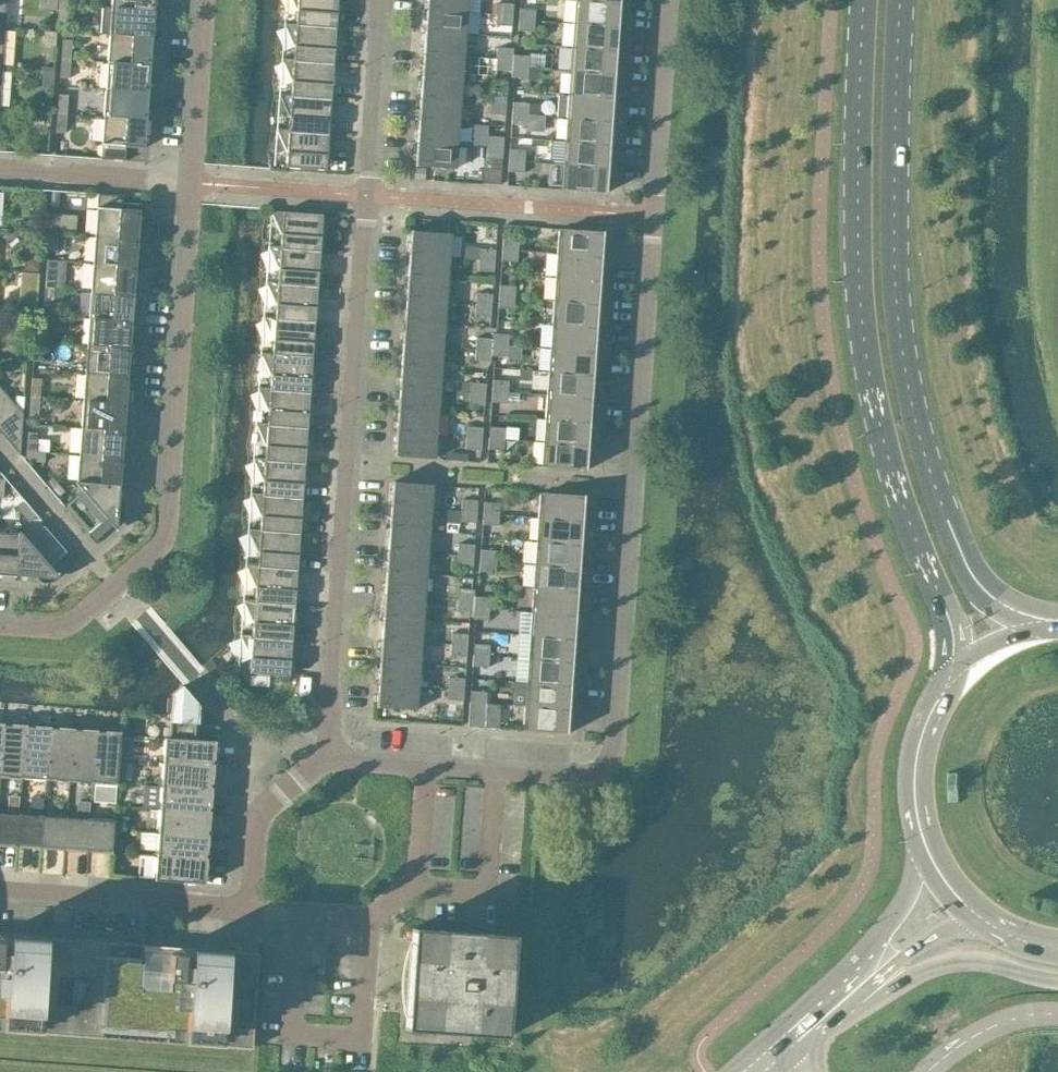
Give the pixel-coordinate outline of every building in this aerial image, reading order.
[(39,9),(56,10),(57,0),(39,0),(39,9)] [(111,7),(153,10),(154,0),(112,0),(111,7)] [(337,0),(291,0),(296,11),(296,24),(285,23),(285,24),(335,28),(337,0)] [(467,0),(427,0),(426,10),(466,12),(467,0)] [(619,3),(577,0),(575,0),(573,23),(617,27),(619,3)] [(66,23),(67,4),(58,3),(57,22),(66,23)] [(496,15),(512,16),(513,4),(497,3),(496,15)] [(100,34),(109,35),(151,38),(153,10),(111,7),(102,7),(100,34)] [(518,20),(534,21),(535,10),(519,8),(518,20)] [(464,35),(466,12),(426,10),(424,32),(464,35)] [(511,26),(512,16),(496,15),(495,25),(511,26)] [(533,32),(534,21),(518,20),(517,31),(533,32)] [(615,50),(617,27),(573,23),(571,47),(615,50)] [(333,63),(335,28),(285,24),(284,26),(294,47),(293,59),(282,58),(282,60),(333,63)] [(55,46),(56,32),(44,31),(43,41),(46,46),(55,46)] [(463,57),(464,35),(424,32),(423,54),(463,57)] [(149,65),(151,38),(109,35),(107,62),(149,65)] [(61,59),(70,59),(71,40),(62,39),(61,59)] [(512,60),(512,55),(513,49),(497,47),(496,59),(512,60)] [(614,74),(615,50),(571,47),(570,71),(614,74)] [(461,79),(463,57),(423,54),(421,76),(461,79)] [(511,66),(528,68),(529,56),(512,55),(512,60),(511,66)] [(69,78),(70,59),(61,59),(59,77),(69,78)] [(511,71),(511,66),(512,60),(496,59),(495,70),(511,71)] [(330,99),(333,63),(282,60),(282,61),(291,82),(291,94),(280,93),(280,95),(330,99)] [(147,92),(149,65),(107,62),(105,89),(147,92)] [(527,79),(528,68),(511,66),(511,71),(511,77),(527,79)] [(41,71),(41,82),(51,82),(52,71),(41,71)] [(612,98),(614,74),(570,71),(568,94),(612,98)] [(459,102),(461,79),(421,76),(420,99),(459,102)] [(145,120),(147,92),(105,89),(103,117),(145,120)] [(489,104),(505,105),(506,93),(490,91),(489,104)] [(57,113),(66,114),(67,95),(58,94),(57,113)] [(610,121),(612,98),(568,94),(566,118),(610,121)] [(328,134),(330,99),(280,95),(279,96),(289,118),(288,129),(277,129),(277,130),(328,134)] [(458,124),(459,102),(420,99),(418,121),(458,124)] [(511,113),(527,115),(528,103),(512,102),(511,113)] [(505,115),(505,105),(489,104),(489,114),(505,115)] [(65,133),(66,114),(57,113),(56,132),(65,133)] [(527,125),(527,115),(511,113),(511,124),(527,125)] [(143,148),(145,120),(103,117),(100,159),(126,161),(126,160),(124,159),(125,147),(143,148)] [(609,145),(610,121),(566,118),(565,141),(609,145)] [(456,146),(458,124),(418,121),(416,143),(456,146)] [(474,125),(473,146),(486,147),(486,148),(502,149),(503,137),(487,136),(488,126),(474,125)] [(325,170),(328,134),(277,130),(277,131),(286,153),(285,167),(325,170)] [(607,168),(609,145),(565,141),(563,165),(607,168)] [(454,169),(456,146),(416,143),(415,167),(416,167),(416,166),(454,169)] [(502,159),(502,149),(486,148),(485,158),(502,159)] [(508,160),(524,162),(525,150),(509,149),(508,160)] [(523,172),(524,162),(508,160),(507,171),(523,172)] [(605,193),(607,168),(563,165),(561,190),(604,193),(605,193)] [(123,197),(123,196),(98,194),(95,236),(137,239),(139,210),(120,209),(121,197),(123,197)] [(269,247),(319,251),(322,215),(271,211),(271,213),(280,235),(280,247),(269,246),(269,247)] [(48,233),(57,233),(59,215),(50,214),(48,233)] [(29,222),(29,231),(41,231),(41,223),(29,222)] [(601,257),(602,232),(602,231),(601,232),(558,229),(556,254),(601,257)] [(408,254),(448,257),(450,234),(411,231),(410,231),(408,254)] [(56,253),(57,233),(48,233),(47,252),(56,253)] [(135,266),(137,239),(95,236),(93,263),(135,266)] [(501,250),(518,251),(518,239),(502,238),(501,250)] [(317,286),(319,251),(269,247),(269,249),(278,270),(277,282),(266,281),(266,283),(317,286)] [(478,259),(494,261),(495,249),(479,248),(478,259)] [(517,262),(518,251),(501,250),(501,261),(517,262)] [(446,279),(448,257),(408,254),(407,277),(446,279)] [(599,280),(601,257),(556,254),(555,277),(599,280)] [(25,263),(24,270),(37,271),(38,258),(31,258),(25,263)] [(493,272),(494,261),(478,259),(477,271),(493,272)] [(133,294),(135,266),(93,263),(91,291),(133,294)] [(44,288),(54,288),(55,269),(46,269),(44,288)] [(445,302),(446,279),(407,277),(405,299),(445,302)] [(597,304),(599,280),(555,277),(553,301),(597,304)] [(498,297),(514,298),(515,283),(499,282),(498,297)] [(314,321),(317,286),(266,283),(266,284),(275,305),(275,317),(264,316),(264,318),(314,321)] [(52,307),(54,288),(44,288),(43,307),(52,307)] [(131,321),(133,294),(91,291),(89,318),(131,321)] [(475,304),(491,305),(492,294),(476,293),(475,304)] [(513,309),(514,298),(498,297),(497,308),(513,309)] [(443,324),(445,302),(405,299),(404,321),(443,324)] [(596,327),(597,304),(553,301),(551,324),(596,327)] [(490,316),(491,305),(475,304),(474,315),(490,316)] [(129,348),(131,321),(89,318),(87,346),(129,348)] [(312,357),(314,321),(264,318),(264,319),(273,340),(272,353),(261,352),(261,353),(312,357)] [(442,347),(443,324),(404,321),(402,344),(442,347)] [(34,342),(43,342),(45,322),(36,322),(34,342)] [(594,351),(596,327),(551,324),(550,348),(594,351)] [(492,344),(508,345),(508,334),(492,333),(492,339),(492,344)] [(491,350),(492,344),(492,339),(476,337),(475,349),(491,350)] [(42,360),(43,342),(34,342),(33,360),(42,360)] [(440,369),(442,347),(402,344),(400,366),(440,369)] [(507,357),(508,345),(492,344),(491,350),(491,356),(507,357)] [(127,376),(129,348),(87,346),(85,373),(127,376)] [(592,375),(594,351),(550,348),(548,371),(592,375)] [(491,356),(491,350),(475,349),(474,360),(490,361),(491,356)] [(309,392),(312,357),(261,353),(261,355),(270,376),(270,388),(259,387),(259,389),(309,392)] [(14,358),(13,365),(25,366),(26,354),(19,354),(14,358)] [(438,391),(440,369),(400,366),(399,388),(438,391)] [(590,398),(592,375),(548,371),(546,395),(590,398)] [(125,404),(127,376),(85,373),(83,401),(125,404)] [(30,397),(39,398),(41,377),(32,377),(30,397)] [(491,391),(508,392),(508,381),(492,380),(491,391)] [(469,393),(485,394),(485,383),(469,382),(469,393)] [(0,388),(0,433),(19,455),(22,414),(0,388)] [(437,413),(438,391),(399,388),(397,410),(437,413)] [(307,428),(309,392),(259,389),(258,390),(268,411),(267,423),(256,422),(256,424),(307,428)] [(507,403),(508,392),(491,391),(491,402),(507,403)] [(484,406),(485,394),(469,393),(468,404),(484,406)] [(589,422),(590,398),(546,395),(545,418),(589,422)] [(38,415),(39,398),(30,397),(29,415),(38,415)] [(123,431),(125,404),(83,401),(81,428),(123,431)] [(435,435),(437,413),(397,410),(396,432),(435,435)] [(587,445),(589,422),(545,418),(543,442),(587,445)] [(304,463),(307,428),(256,424),(256,425),(265,447),(264,458),(254,458),(253,459),(304,463)] [(465,437),(482,439),(482,428),(466,426),(465,437)] [(488,438),(504,439),(505,428),(489,427),(488,438)] [(121,458),(123,431),(81,428),(79,455),(121,458)] [(434,459),(435,435),(396,432),(394,457),(395,457),(395,456),(434,459)] [(35,452),(37,433),(28,433),(26,451),(35,452)] [(481,450),(482,439),(465,437),(465,449),(481,450)] [(503,450),(504,439),(488,438),(487,449),(503,450)] [(585,470),(587,445),(543,442),(541,467),(584,470),(585,470)] [(35,452),(26,451),(25,461),(44,462),(44,453),(35,452)] [(119,486),(121,458),(79,455),(77,482),(77,481),(75,483),(119,486)] [(302,498),(304,463),(253,459),(253,460),(263,482),(262,494),(251,493),(251,494),(302,498)] [(64,492),(55,481),(51,477),(44,484),(56,498),(57,498),(56,498),(64,492)] [(393,482),(393,481),(392,481),(390,506),(430,509),(432,485),(393,482)] [(116,531),(119,486),(75,483),(85,496),(67,511),(88,536),(89,535),(88,533),(106,519),(116,531)] [(582,520),(583,496),(584,495),(583,495),(583,496),(539,493),(538,517),(582,520)] [(299,533),(302,498),(251,494),(251,496),(260,517),(259,530),(249,529),(248,530),(299,533)] [(460,511),(476,512),(477,500),(461,499),(460,511)] [(36,516),(37,515),(24,501),(17,508),(29,522),(36,515),(36,516)] [(483,513),(499,514),(499,503),(483,502),(483,513)] [(428,531),(430,509),(390,506),(389,528),(428,531)] [(475,523),(476,512),(460,511),(459,522),(475,523)] [(498,526),(499,514),(483,513),(482,524),(498,526)] [(580,544),(582,520),(538,517),(536,541),(580,544)] [(68,553),(69,553),(42,522),(41,523),(43,525),(26,539),(19,532),(18,532),(15,578),(15,576),(60,579),(49,567),(66,552),(68,553)] [(427,553),(428,531),(389,528),(387,550),(427,553)] [(296,569),(299,533),(248,530),(248,532),(258,553),(257,565),(246,564),(246,565),(296,569)] [(18,532),(17,533),(0,532),(0,575),(15,576),(15,578),(18,532)] [(578,567),(580,544),(536,541),(534,564),(578,567)] [(457,555),(473,556),(474,545),(458,544),(457,555)] [(479,560),(495,561),(496,550),(480,549),(479,560)] [(425,575),(427,553),(387,550),(386,572),(425,575)] [(472,567),(473,556),(457,555),(456,566),(472,567)] [(495,573),(495,561),(479,560),(478,572),(495,573)] [(577,591),(578,567),(534,564),(532,588),(577,591)] [(294,604),(296,569),(246,565),(246,567),(255,588),(254,600),(243,599),(243,601),(294,604)] [(424,597),(425,575),(386,572),(384,595),(424,597)] [(473,601),(473,596),(474,589),(458,588),(457,600),(473,601)] [(575,615),(577,591),(532,588),(531,612),(575,615)] [(422,620),(424,597),(384,595),(382,617),(422,620)] [(473,608),(489,609),(490,597),(473,596),(473,601),(473,608)] [(472,612),(473,608),(473,601),(457,600),(456,611),(472,612)] [(291,639),(294,604),(243,601),(243,602),(253,623),(252,635),(241,634),(241,636),(291,639)] [(488,620),(489,609),(473,608),(472,612),(472,619),(488,620)] [(573,638),(575,615),(531,612),(529,635),(573,638)] [(420,642),(422,620),(382,617),(381,640),(420,642)] [(450,645),(466,646),(467,633),(451,632),(450,645)] [(572,662),(573,638),(529,635),(527,659),(572,662)] [(289,676),(291,639),(241,636),(241,637),(250,658),(249,673),(289,676)] [(419,665),(420,642),(381,640),(379,662),(419,665)] [(472,655),(489,656),(490,642),(473,641),(472,655)] [(466,655),(466,646),(450,645),(449,654),(466,655)] [(488,669),(489,656),(472,655),(472,668),(488,669)] [(570,685),(572,662),(527,659),(526,682),(570,685)] [(417,687),(419,665),(379,662),(378,684),(417,687)] [(447,689),(463,690),(464,677),(448,676),(447,689)] [(568,709),(570,685),(526,682),(524,706),(568,709)] [(416,710),(417,687),(378,684),(376,707),(377,707),(416,710)] [(198,706),(181,686),(171,694),(171,698),(167,698),(166,713),(170,713),(168,738),(168,739),(193,741),(193,740),(195,720),(197,720),(198,706)] [(462,700),(463,690),(447,689),(446,698),(462,700)] [(469,702),(485,703),(486,691),(470,690),(469,702)] [(483,727),(485,703),(469,702),(468,726),(483,727)] [(566,734),(568,709),(524,706),(522,730),(565,733),(565,734),(566,734)] [(25,725),(11,724),(11,725),(3,725),(3,724),(2,724),(0,750),(0,777),(22,778),(25,725)] [(45,780),(49,727),(34,726),(34,727),(27,727),(27,725),(25,725),(22,778),(45,780)] [(69,781),(72,729),(58,728),(58,729),(50,728),(50,727),(49,727),(45,780),(69,781)] [(92,783),(96,730),(81,729),(81,730),(74,730),(74,729),(72,729),(69,781),(92,783)] [(116,785),(120,732),(105,731),(105,732),(97,732),(97,730),(96,730),(92,783),(116,785)] [(168,739),(168,738),(164,738),(164,741),(163,741),(162,755),(163,755),(163,762),(212,766),(213,741),(193,740),(193,741),(168,739)] [(210,789),(212,766),(163,762),(163,765),(161,765),(160,778),(162,778),(161,786),(210,789)] [(208,813),(210,789),(161,786),(161,788),(160,788),(159,802),(160,802),(159,809),(208,813)] [(207,836),(208,813),(159,809),(159,812),(158,811),(157,825),(158,825),(158,833),(207,836)] [(19,813),(18,813),(18,814),(0,812),(0,843),(16,844),(16,847),(17,847),(19,813)] [(40,849),(43,814),(42,814),(42,815),(20,814),(20,813),(19,813),(17,847),(18,844),(40,846),(40,849)] [(64,850),(66,816),(65,816),(65,817),(43,816),(43,814),(40,849),(41,849),(41,846),(63,847),(63,850),(64,850)] [(87,852),(90,818),(89,818),(89,819),(67,817),(67,816),(66,816),(64,850),(65,848),(87,849),(87,852)] [(112,851),(114,819),(112,819),(112,820),(90,819),(90,818),(87,852),(88,852),(88,849),(110,851),(110,854),(111,854),(111,851),(112,851)] [(205,860),(207,836),(158,833),(158,835),(156,835),(155,848),(157,849),(156,856),(205,860)] [(203,884),(205,860),(156,856),(156,859),(155,858),(154,872),(155,872),(154,880),(181,882),(203,884)] [(506,1037),(514,935),(412,928),(405,1030),(506,1037)] [(259,953),(0,935),(0,1031),(251,1049),(252,1042),(258,960),(259,953)]
